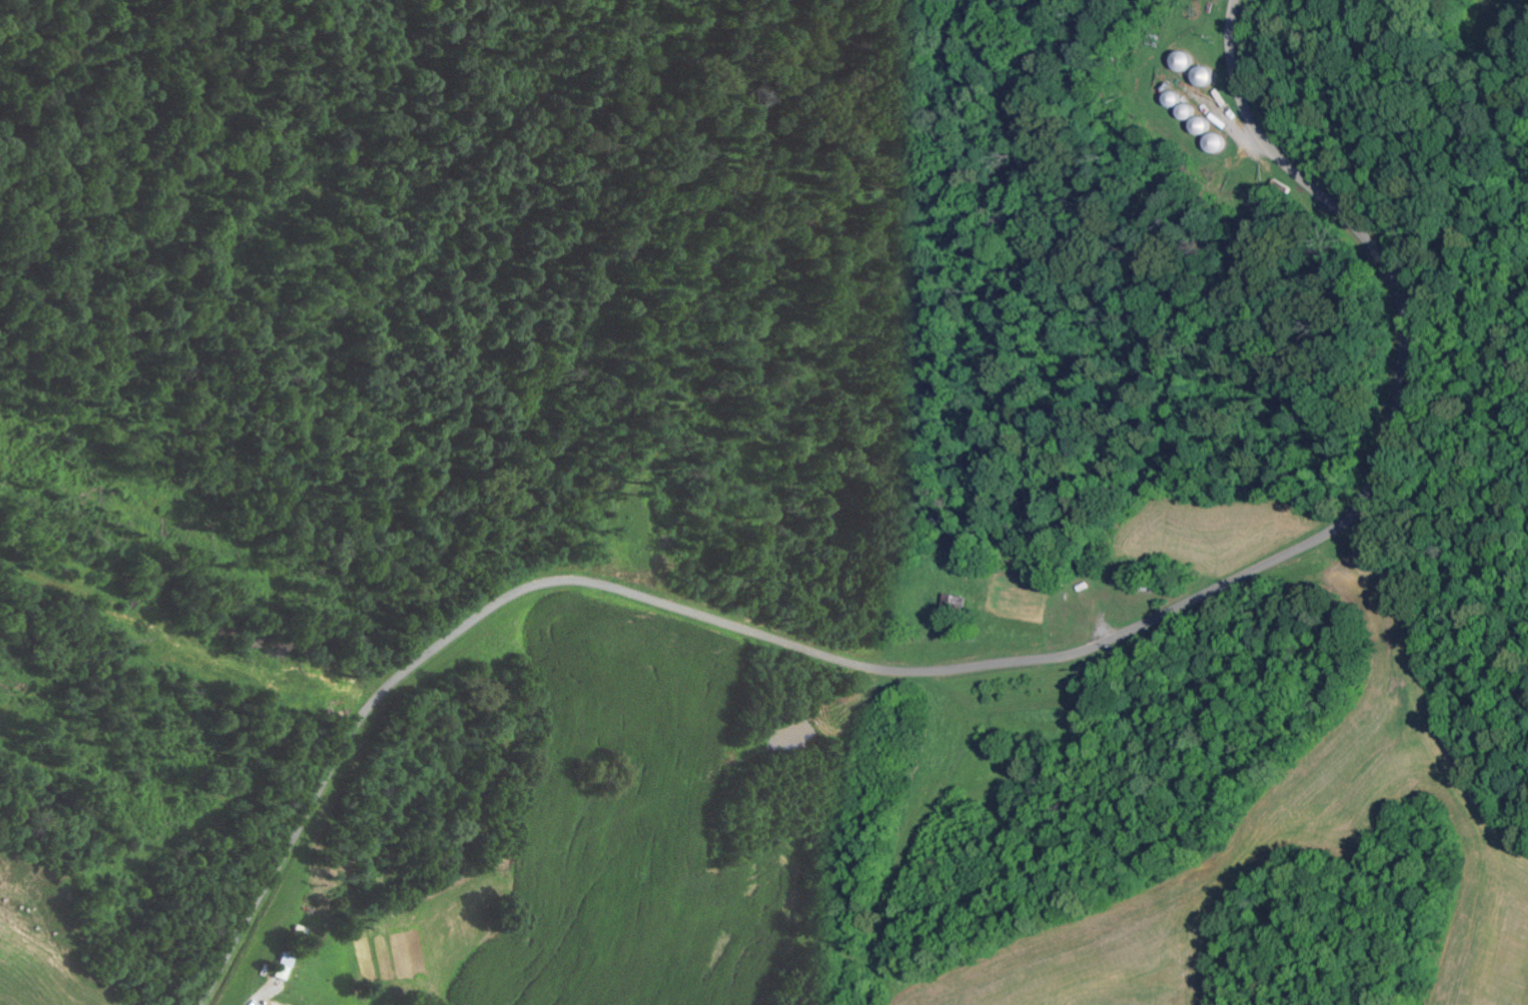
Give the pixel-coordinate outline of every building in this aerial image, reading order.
[(284,982),(293,957),(281,953),(272,977),(284,982)]
